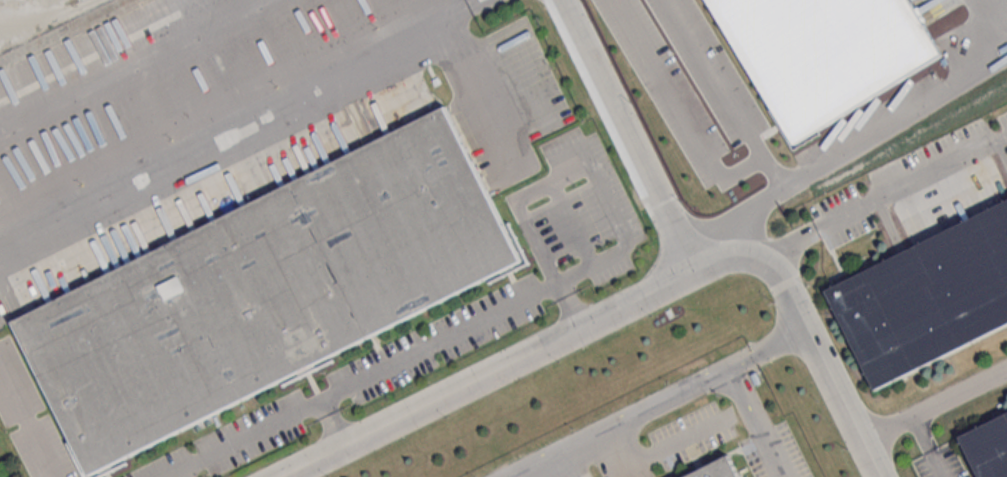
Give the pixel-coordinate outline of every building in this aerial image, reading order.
[(797,146),(947,56),(913,0),(709,0),(797,146)] [(89,476),(522,261),(444,105),(12,321),(89,476)] [(1006,323),(1006,200),(826,290),(874,389),(1006,323)] [(957,437),(977,476),(1006,476),(1006,412),(957,437)] [(730,458),(691,476),(739,476),(730,458)]
